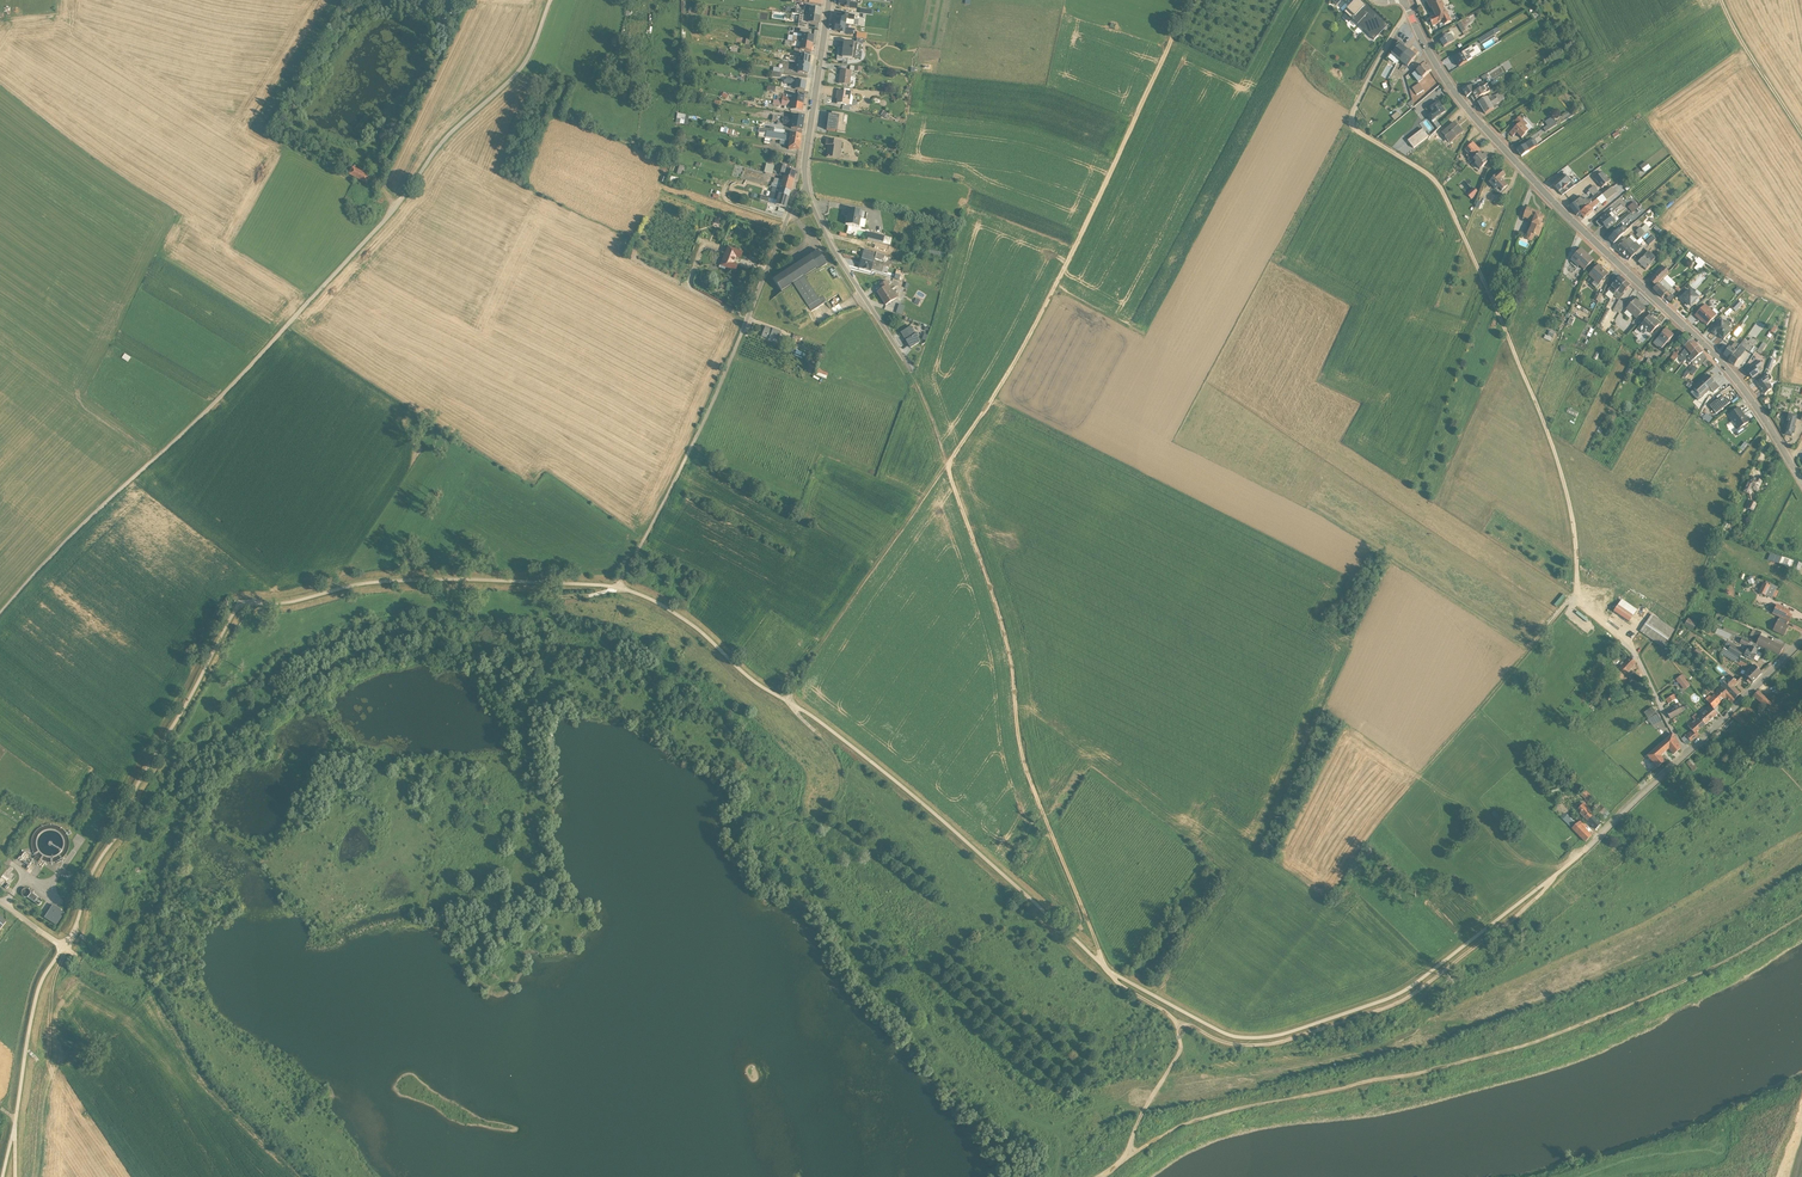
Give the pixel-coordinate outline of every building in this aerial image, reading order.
[(838,5),(843,6),(843,7),(857,9),(858,0),(839,0),(838,5)] [(1445,10),(1444,9),(1444,8),(1442,4),(1441,1),(1436,2),(1435,0),(1428,4),(1427,4),(1429,9),(1430,12),(1432,11),(1435,18),(1429,21),(1433,29),(1438,27),(1440,30),(1444,28),(1452,25),(1446,13),(1445,13),(1444,10),(1445,10)] [(1374,42),(1388,27),(1361,2),(1359,4),(1356,2),(1345,14),(1374,42)] [(796,10),(795,14),(819,18),(820,10),(804,8),(804,11),(796,10)] [(836,15),(835,23),(846,24),(853,25),(854,20),(855,16),(854,16),(842,14),(842,16),(836,15)] [(799,15),(797,27),(808,29),(809,24),(818,25),(819,18),(799,15)] [(1476,21),(1474,17),(1468,20),(1467,20),(1457,26),(1462,35),(1469,31),(1467,29),(1472,26),(1473,25),(1473,24),(1474,23),(1474,22),(1476,21)] [(846,24),(835,23),(834,31),(840,32),(840,33),(844,34),(852,35),(853,32),(854,32),(855,29),(845,28),(846,24)] [(1440,43),(1444,49),(1455,42),(1453,39),(1455,38),(1452,33),(1442,39),(1443,41),(1440,43)] [(1478,42),(1480,45),(1495,36),(1493,33),(1478,42)] [(793,36),(792,42),(813,45),(814,37),(802,35),(801,38),(793,36)] [(800,51),(811,52),(813,45),(785,41),(784,45),(794,47),(794,52),(799,53),(800,51)] [(838,49),(836,61),(842,62),(842,65),(847,66),(848,59),(852,60),(852,59),(854,60),(855,52),(856,52),(857,44),(856,44),(844,42),(843,50),(841,50),(842,50),(838,49)] [(1406,48),(1399,43),(1394,50),(1396,51),(1387,61),(1395,68),(1399,63),(1408,52),(1405,49),(1406,48)] [(1455,61),(1459,69),(1476,58),(1474,56),(1475,55),(1472,50),(1462,56),(1462,57),(1455,61)] [(1407,69),(1416,58),(1408,52),(1399,63),(1407,69)] [(809,65),(811,57),(799,55),(798,58),(783,56),(782,61),(809,65)] [(809,65),(795,63),(794,68),(797,69),(796,73),(808,75),(809,65)] [(1420,70),(1412,76),(1418,84),(1430,73),(1427,69),(1426,70),(1424,68),(1421,71),(1420,70)] [(840,70),(839,84),(850,85),(851,72),(840,70)] [(786,78),(785,82),(784,82),(784,84),(795,85),(794,90),(805,91),(806,83),(802,82),(802,80),(786,78)] [(1475,85),(1463,93),(1467,99),(1491,84),(1489,81),(1486,83),(1485,82),(1477,88),(1475,85)] [(1424,92),(1419,85),(1412,90),(1417,97),(1424,92)] [(1486,87),(1467,99),(1470,97),(1471,100),(1473,103),(1476,102),(1489,94),(1486,87)] [(843,92),(837,92),(836,96),(838,97),(836,106),(851,108),(853,100),(851,100),(851,98),(850,98),(851,93),(849,93),(850,90),(844,89),(843,92)] [(776,101),(803,105),(804,97),(783,94),(782,97),(777,97),(776,101)] [(1487,99),(1478,105),(1482,110),(1501,98),(1500,95),(1492,99),(1491,97),(1488,99),(1487,99)] [(1482,110),(1485,116),(1494,111),(1495,111),(1498,109),(1497,106),(1499,105),(1499,104),(1504,101),(1502,97),(1482,110)] [(789,111),(802,113),(803,105),(776,101),(773,100),(772,105),(784,107),(784,109),(789,110),(789,111)] [(1435,121),(1445,113),(1438,104),(1429,110),(1429,111),(1425,114),(1427,117),(1427,118),(1427,119),(1419,125),(1420,127),(1427,136),(1437,130),(1438,130),(1440,128),(1436,123),(1436,122),(1435,121)] [(686,115),(677,113),(675,122),(684,125),(684,126),(687,126),(690,116),(686,115)] [(1401,117),(1398,113),(1391,118),(1395,122),(1401,117)] [(889,118),(883,114),(881,117),(887,122),(889,118)] [(803,125),(804,118),(792,116),(792,119),(772,116),(772,121),(803,125)] [(828,117),(826,133),(845,136),(846,128),(842,128),(844,118),(838,118),(838,119),(828,117)] [(1518,127),(1509,135),(1512,139),(1516,135),(1521,141),(1525,137),(1525,136),(1528,132),(1531,129),(1524,121),(1523,122),(1520,119),(1515,123),(1518,127)] [(1551,120),(1544,124),(1547,128),(1554,124),(1551,120)] [(803,125),(777,122),(776,126),(781,127),(790,128),(790,131),(802,133),(803,125)] [(1463,134),(1454,124),(1441,134),(1445,139),(1445,140),(1450,145),(1463,134)] [(1554,124),(1543,131),(1546,134),(1556,127),(1554,124)] [(735,131),(727,129),(727,128),(724,127),(723,129),(721,128),(720,132),(734,136),(735,131)] [(774,131),(759,129),(758,134),(766,136),(766,140),(779,142),(780,136),(774,135),(774,131)] [(780,136),(779,142),(800,146),(801,138),(790,136),(790,137),(784,136),(784,137),(780,136)] [(1517,152),(1521,159),(1539,147),(1536,143),(1538,142),(1537,141),(1529,146),(1529,144),(1517,152)] [(826,142),(825,148),(827,148),(826,160),(839,162),(842,144),(826,142)] [(794,152),(799,153),(800,146),(780,143),(779,147),(788,148),(788,151),(788,152),(794,153),(794,152)] [(1473,161),(1482,154),(1473,144),(1465,152),(1468,156),(1466,157),(1469,160),(1471,159),(1473,161)] [(1475,166),(1480,171),(1488,164),(1486,162),(1490,159),(1486,155),(1484,156),(1482,154),(1473,161),(1476,164),(1475,166)] [(1643,172),(1645,175),(1651,170),(1646,164),(1632,173),(1635,177),(1643,172)] [(347,175),(367,184),(371,176),(350,167),(347,175)] [(766,167),(764,174),(772,177),(774,169),(773,168),(766,167)] [(783,167),(779,178),(783,180),(793,182),(794,182),(796,175),(794,175),(790,173),(791,170),(783,167)] [(1501,172),(1489,184),(1496,192),(1498,190),(1502,193),(1507,188),(1501,181),(1505,177),(1501,172)] [(1610,183),(1602,174),(1594,181),(1601,190),(1610,183)] [(1565,176),(1552,187),(1562,198),(1575,188),(1565,176)] [(669,185),(676,187),(678,180),(671,178),(669,185)] [(774,181),(773,186),(791,190),(793,182),(783,180),(782,183),(774,181)] [(790,194),(791,190),(773,186),(772,185),(771,189),(772,190),(772,189),(790,194)] [(1612,190),(1609,187),(1600,194),(1603,197),(1612,190)] [(1588,192),(1586,194),(1588,198),(1591,196),(1593,198),(1599,194),(1594,188),(1588,193),(1588,192)] [(790,194),(772,189),(772,190),(769,201),(777,203),(775,207),(785,210),(790,194)] [(1478,194),(1475,190),(1473,192),(1472,191),(1467,196),(1472,201),(1477,196),(1478,194)] [(1616,195),(1612,190),(1603,197),(1602,198),(1580,216),(1584,221),(1593,213),(1592,211),(1599,205),(1601,207),(1616,195)] [(1569,209),(1577,218),(1602,198),(1599,195),(1597,196),(1588,203),(1586,200),(1577,208),(1575,205),(1569,209)] [(1634,204),(1628,210),(1632,215),(1639,210),(1634,204)] [(1530,230),(1529,230),(1527,236),(1528,236),(1526,240),(1527,242),(1530,243),(1532,242),(1534,239),(1535,238),(1539,239),(1544,227),(1542,226),(1544,220),(1540,218),(1541,215),(1527,210),(1522,221),(1532,225),(1530,230)] [(864,215),(846,211),(845,219),(846,219),(845,227),(863,230),(865,222),(863,222),(864,215)] [(1599,230),(1600,231),(1604,228),(1607,231),(1615,225),(1615,224),(1613,221),(1616,219),(1612,214),(1608,217),(1607,215),(1599,222),(1596,225),(1599,228),(1598,229),(1599,230)] [(1650,231),(1646,226),(1641,231),(1640,230),(1636,234),(1637,236),(1636,238),(1639,241),(1650,231)] [(1608,241),(1614,246),(1628,232),(1623,227),(1619,232),(1619,231),(1614,236),(1608,241)] [(867,242),(890,247),(891,241),(869,235),(867,242)] [(1623,245),(1617,251),(1622,257),(1634,245),(1633,245),(1636,242),(1632,238),(1629,240),(1627,241),(1625,239),(1621,243),(1623,245)] [(1655,242),(1651,239),(1646,244),(1649,247),(1655,242)] [(1622,257),(1628,263),(1641,250),(1639,248),(1641,246),(1641,245),(1643,243),(1640,240),(1622,257)] [(719,270),(725,272),(726,270),(735,273),(737,268),(733,266),(735,259),(740,261),(742,255),(727,249),(725,255),(724,255),(719,270)] [(788,255),(792,261),(798,257),(795,251),(788,255)] [(1593,262),(1581,251),(1571,260),(1571,262),(1578,269),(1579,267),(1584,272),(1593,262)] [(817,252),(772,281),(781,294),(792,286),(810,313),(825,304),(823,300),(818,303),(803,279),(816,271),(817,272),(826,267),(817,252)] [(864,252),(861,262),(873,265),(874,261),(882,264),(884,258),(864,252)] [(1638,264),(1646,272),(1650,268),(1651,268),(1654,265),(1652,263),(1655,260),(1649,253),(1638,264)] [(1706,265),(1699,259),(1697,260),(1689,254),(1687,257),(1697,266),(1694,270),(1698,273),(1706,265)] [(861,262),(859,270),(871,274),(871,271),(881,274),(883,268),(861,262)] [(1598,266),(1588,277),(1598,287),(1609,276),(1598,266)] [(1669,273),(1664,268),(1663,269),(1662,268),(1659,272),(1650,284),(1656,289),(1669,273)] [(1663,281),(1653,292),(1662,300),(1671,290),(1675,286),(1667,278),(1663,281)] [(1625,284),(1620,279),(1616,283),(1615,282),(1612,285),(1613,286),(1608,292),(1606,295),(1611,300),(1613,297),(1625,284)] [(885,308),(897,300),(891,291),(886,283),(879,287),(881,291),(876,295),(885,308)] [(1613,297),(1618,301),(1618,300),(1620,301),(1624,296),(1623,295),(1629,287),(1625,284),(1613,297)] [(1688,294),(1686,292),(1678,301),(1683,305),(1684,305),(1685,306),(1684,308),(1688,312),(1695,304),(1695,303),(1698,300),(1690,293),(1688,294)] [(1602,297),(1597,294),(1594,301),(1598,304),(1602,297)] [(1625,305),(1619,302),(1613,312),(1619,316),(1625,305)] [(1645,311),(1635,302),(1625,311),(1627,313),(1624,316),(1629,321),(1632,318),(1636,321),(1645,311)] [(1586,316),(1589,318),(1593,313),(1580,305),(1575,312),(1585,318),(1586,316)] [(905,308),(898,306),(895,316),(902,318),(905,308)] [(1705,306),(1694,318),(1698,321),(1699,320),(1706,328),(1718,315),(1714,311),(1712,313),(1705,306)] [(1650,316),(1637,330),(1641,334),(1643,332),(1645,334),(1647,332),(1651,336),(1659,327),(1653,321),(1654,320),(1650,316)] [(1722,322),(1711,334),(1715,338),(1717,335),(1719,337),(1719,338),(1723,342),(1732,333),(1728,330),(1730,327),(1727,324),(1725,325),(1722,322)] [(1743,325),(1733,338),(1736,340),(1746,327),(1743,325)] [(766,329),(762,339),(777,345),(781,334),(773,331),(773,332),(766,329)] [(920,344),(911,329),(901,335),(904,340),(905,340),(906,342),(906,343),(910,350),(920,344)] [(1673,337),(1666,330),(1653,345),(1660,352),(1673,337)] [(1545,336),(1544,340),(1552,343),(1555,334),(1550,332),(1548,337),(1545,336)] [(1684,349),(1691,342),(1686,336),(1673,349),(1676,351),(1672,356),(1673,357),(1670,360),(1669,362),(1671,363),(1672,363),(1672,362),(1674,363),(1675,363),(1678,359),(1685,350),(1684,349)] [(799,340),(793,338),(792,341),(793,341),(792,346),(790,345),(787,352),(795,355),(796,353),(794,352),(796,347),(795,347),(797,343),(798,343),(799,340)] [(1753,348),(1758,342),(1757,342),(1755,340),(1754,342),(1753,341),(1752,342),(1750,340),(1748,344),(1744,341),(1728,363),(1734,368),(1746,352),(1753,357),(1757,351),(1753,348)] [(1687,360),(1697,349),(1694,346),(1691,342),(1684,349),(1685,350),(1678,360),(1683,365),(1687,360)] [(1723,357),(1729,362),(1740,347),(1735,344),(1731,350),(1729,349),(1723,357)] [(1756,354),(1760,356),(1765,348),(1762,345),(1756,354)] [(1685,362),(1688,366),(1691,364),(1695,369),(1698,365),(1704,358),(1697,349),(1687,360),(1685,362)] [(125,354),(122,358),(128,362),(131,358),(125,354)] [(1665,354),(1657,364),(1660,366),(1669,356),(1665,354)] [(1656,364),(1648,360),(1644,367),(1652,371),(1656,364)] [(1762,367),(1759,363),(1749,370),(1750,371),(1746,374),(1752,381),(1763,373),(1760,368),(1762,367)] [(1628,380),(1634,369),(1629,366),(1623,378),(1628,380)] [(1692,377),(1697,371),(1694,369),(1691,366),(1684,375),(1685,376),(1682,380),(1686,383),(1687,381),(1685,380),(1689,375),(1692,377)] [(1654,378),(1652,380),(1659,384),(1665,373),(1663,371),(1658,380),(1654,378)] [(1757,386),(1765,396),(1765,395),(1766,395),(1767,395),(1768,394),(1772,390),(1769,386),(1769,383),(1770,382),(1771,379),(1769,377),(1757,386)] [(1708,378),(1694,391),(1701,400),(1711,391),(1714,395),(1719,390),(1708,378)] [(1716,402),(1709,408),(1716,416),(1731,404),(1724,396),(1716,402)] [(1738,410),(1728,417),(1732,422),(1731,423),(1734,427),(1734,426),(1738,431),(1735,434),(1738,438),(1746,432),(1743,428),(1748,424),(1738,410)] [(1702,420),(1709,425),(1713,420),(1706,415),(1702,420)] [(1794,428),(1797,418),(1788,415),(1787,415),(1785,424),(1787,424),(1783,437),(1791,439),(1792,435),(1793,436),(1795,429),(1794,428)] [(1765,486),(1767,487),(1771,478),(1766,475),(1763,481),(1766,482),(1765,486)] [(1743,493),(1750,497),(1752,492),(1757,494),(1762,484),(1750,478),(1743,493)] [(1750,502),(1746,510),(1752,514),(1757,505),(1750,502)] [(1786,567),(1792,570),(1799,573),(1801,566),(1792,562),(1791,562),(1789,561),(1786,567)] [(1751,578),(1746,580),(1749,587),(1755,585),(1755,586),(1759,585),(1757,581),(1755,582),(1753,578),(1752,579),(1751,578)] [(1765,585),(1763,585),(1758,594),(1765,598),(1765,597),(1771,600),(1772,598),(1775,600),(1778,594),(1775,592),(1777,589),(1770,585),(1766,583),(1765,585)] [(1637,612),(1622,601),(1613,613),(1629,624),(1637,612)] [(1773,607),(1771,608),(1770,611),(1770,613),(1772,614),(1772,616),(1788,624),(1791,618),(1787,616),(1788,613),(1776,607),(1776,608),(1773,607)] [(1663,650),(1674,632),(1651,616),(1639,634),(1663,650)] [(1787,623),(1779,619),(1777,623),(1772,633),(1784,638),(1789,628),(1785,627),(1787,623)] [(1696,625),(1688,620),(1684,627),(1692,632),(1696,625)] [(1732,633),(1724,629),(1723,631),(1717,628),(1715,634),(1729,640),(1732,633)] [(1750,644),(1779,657),(1783,649),(1766,640),(1768,637),(1756,632),(1755,633),(1752,631),(1749,637),(1752,639),(1750,644)] [(1754,662),(1757,664),(1762,656),(1761,655),(1763,650),(1742,640),(1739,645),(1748,649),(1743,658),(1753,663),(1754,662)] [(1736,648),(1727,643),(1723,650),(1723,651),(1739,660),(1743,655),(1735,650),(1736,648)] [(1694,654),(1701,658),(1703,654),(1697,650),(1694,654)] [(1753,667),(1752,668),(1723,651),(1720,656),(1738,666),(1741,668),(1742,667),(1749,671),(1744,677),(1746,678),(1744,681),(1749,686),(1751,684),(1752,685),(1761,675),(1753,667)] [(1627,673),(1635,665),(1630,659),(1624,665),(1623,664),(1620,666),(1621,667),(1614,675),(1611,679),(1616,684),(1620,681),(1628,674),(1627,673)] [(1634,674),(1630,677),(1633,680),(1630,683),(1633,687),(1640,681),(1634,674)] [(1720,687),(1734,701),(1740,695),(1733,689),(1737,685),(1727,675),(1724,678),(1727,680),(1726,681),(1723,678),(1718,683),(1721,686),(1720,687)] [(1684,692),(1690,687),(1685,681),(1685,680),(1682,676),(1675,681),(1678,685),(1679,685),(1684,692)] [(1713,693),(1712,695),(1721,704),(1722,704),(1724,703),(1724,702),(1725,700),(1731,704),(1734,701),(1721,688),(1716,692),(1716,693),(1715,694),(1713,693)] [(1758,693),(1753,698),(1767,711),(1772,706),(1758,693)] [(1666,701),(1668,706),(1677,700),(1674,696),(1666,701)] [(1709,697),(1705,701),(1713,710),(1721,704),(1713,697),(1711,699),(1709,697)] [(1682,714),(1689,709),(1687,707),(1680,710),(1677,705),(1673,708),(1674,710),(1666,714),(1670,721),(1683,714),(1682,714)] [(1710,708),(1698,718),(1705,726),(1717,716),(1710,708)] [(1661,723),(1658,715),(1652,718),(1656,726),(1661,723)] [(1705,726),(1695,715),(1692,719),(1694,722),(1687,727),(1692,733),(1686,737),(1690,743),(1699,737),(1696,734),(1697,733),(1698,733),(1698,732),(1705,726)] [(1735,715),(1731,719),(1740,727),(1744,723),(1735,715)] [(1673,756),(1680,750),(1672,736),(1648,758),(1657,769),(1665,763),(1660,758),(1669,750),(1673,756)] [(1686,764),(1694,773),(1698,770),(1691,760),(1686,764)] [(1580,796),(1586,802),(1590,797),(1584,791),(1580,796)] [(1609,815),(1598,804),(1593,811),(1604,821),(1609,815)] [(1580,815),(1595,831),(1600,826),(1590,814),(1592,812),(1585,805),(1584,805),(1578,810),(1581,814),(1580,815)] [(1563,821),(1585,844),(1591,837),(1581,826),(1582,825),(1580,823),(1576,826),(1567,817),(1563,821)] [(41,901),(41,900),(34,895),(33,896),(30,894),(30,893),(30,892),(29,890),(27,889),(25,889),(23,890),(22,892),(21,893),(21,895),(22,896),(23,898),(24,899),(26,899),(27,899),(36,906),(38,907),(39,907),(40,907),(41,906),(42,905),(42,903),(42,902),(41,901)] [(64,914),(52,906),(44,919),(56,927),(64,914)]
